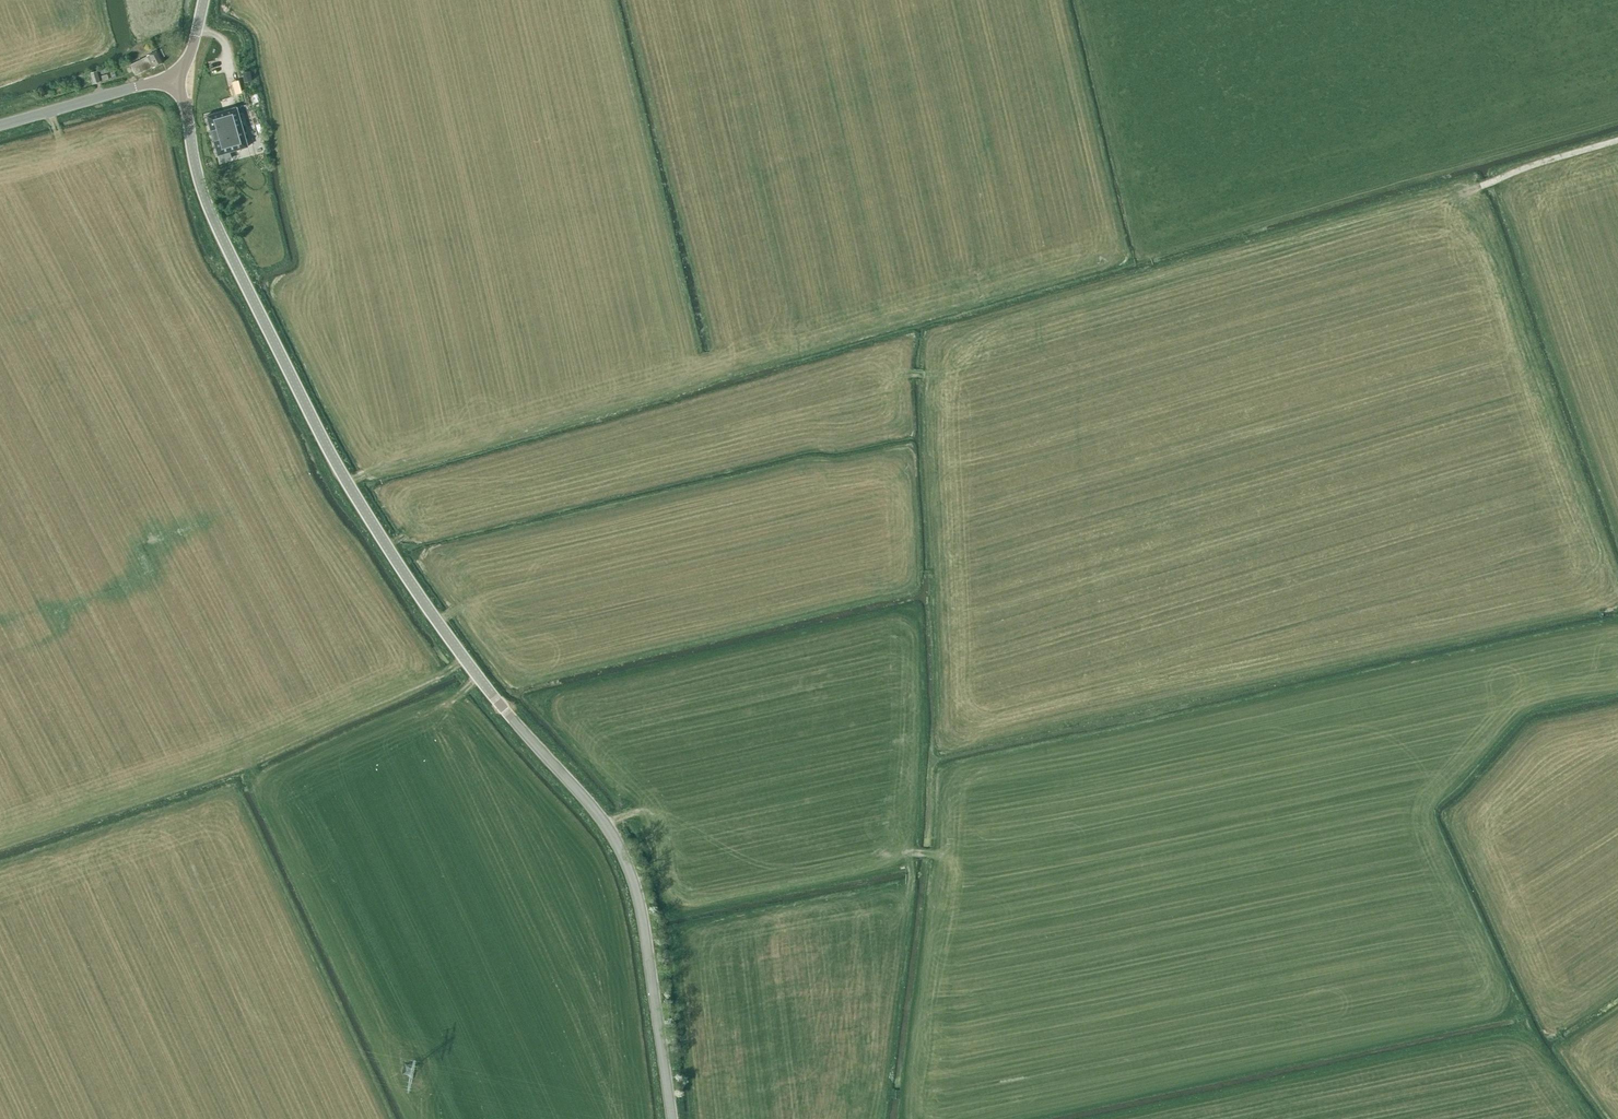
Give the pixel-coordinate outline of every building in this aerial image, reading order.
[(162,58),(165,56),(161,49),(158,51),(156,48),(153,50),(154,53),(147,56),(130,65),(135,76),(153,67),(164,62),(162,58)] [(93,84),(100,82),(97,71),(90,73),(93,84)] [(244,82),(251,81),(250,71),(243,72),(244,82)] [(237,113),(253,109),(250,99),(235,104),(236,107),(206,116),(218,156),(248,147),(246,141),(237,113)]
